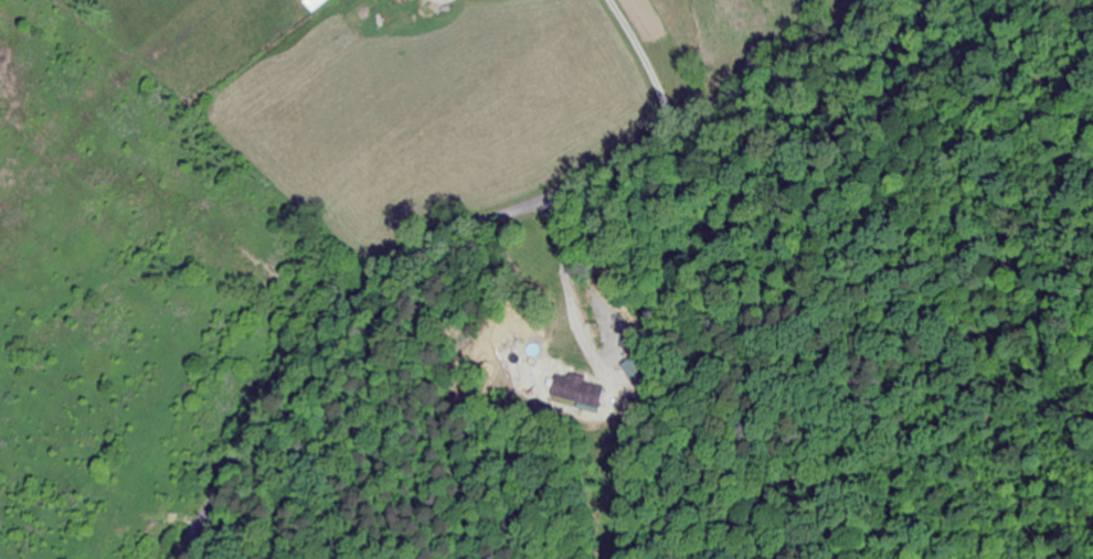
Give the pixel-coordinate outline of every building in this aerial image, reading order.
[(313,12),(330,0),(304,0),(313,12)] [(636,390),(655,378),(639,354),(620,366),(636,390)]
